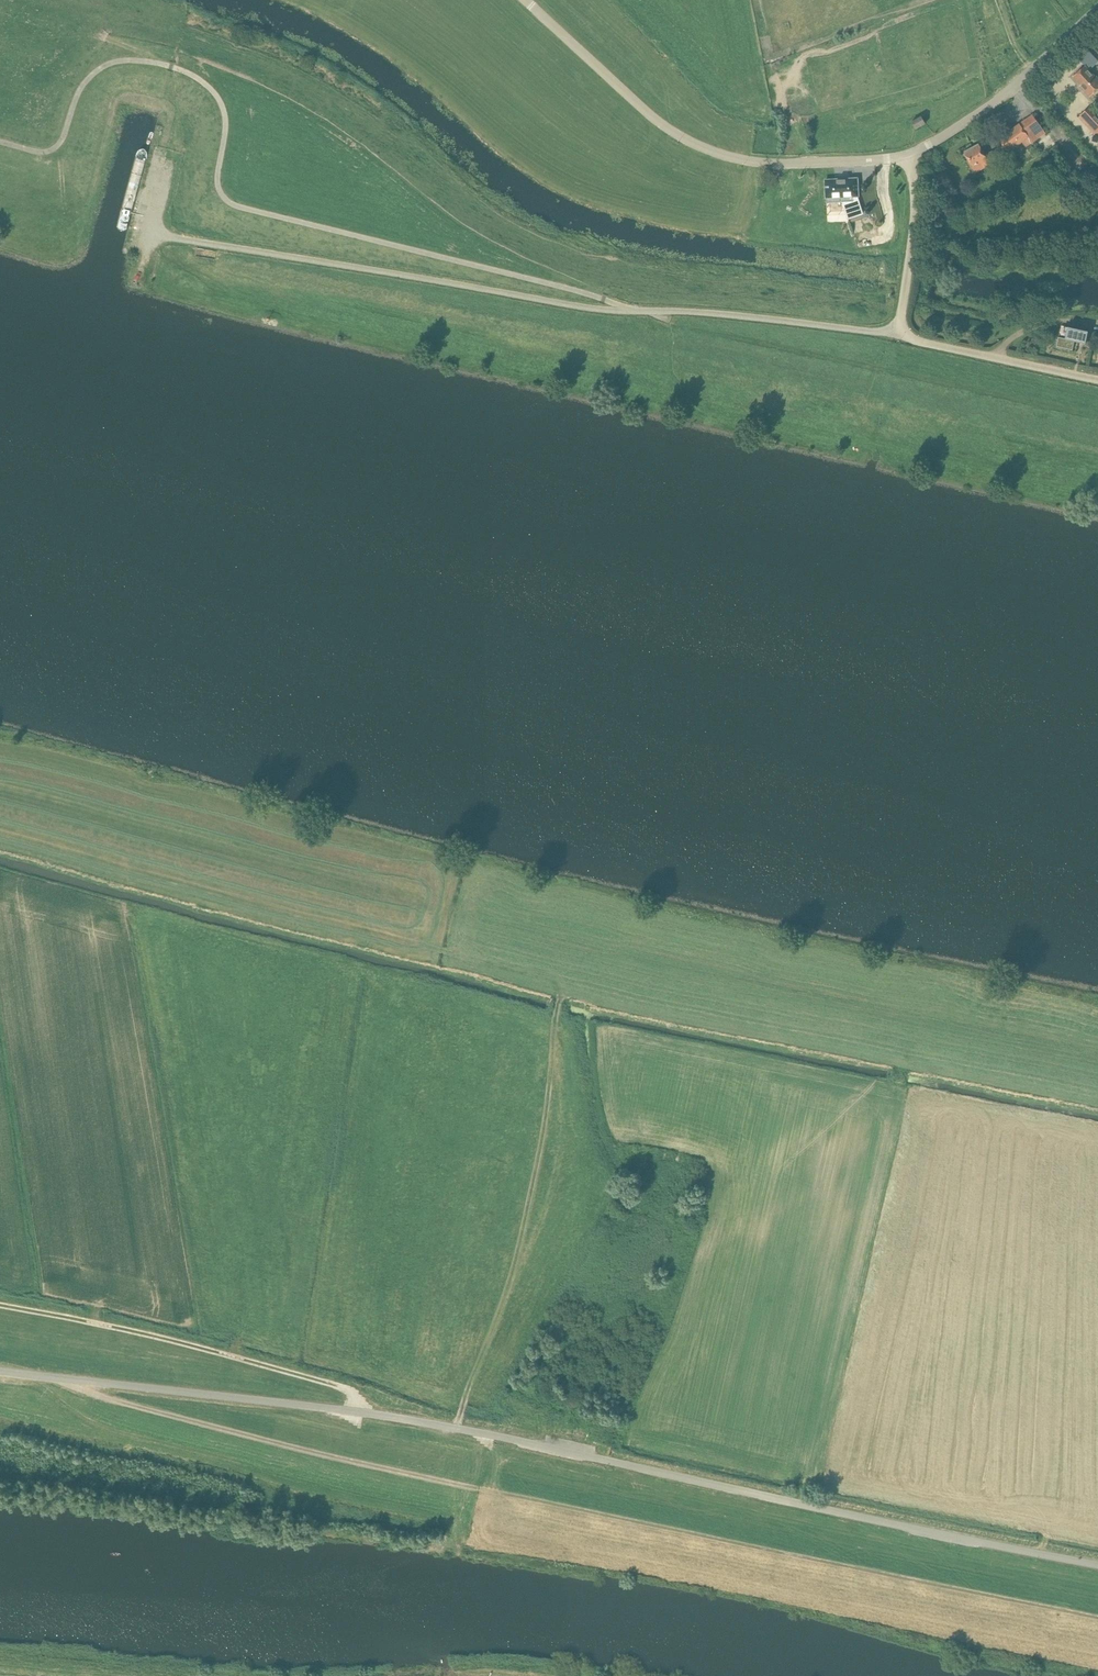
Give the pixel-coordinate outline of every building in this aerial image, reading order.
[(1090,97),(1097,89),(1097,78),(1096,76),(1096,77),(1085,65),(1073,77),(1081,85),(1080,86),(1090,97)] [(1081,115),(1097,133),(1097,116),(1094,112),(1089,107),(1081,115)] [(1058,109),(1052,114),(1058,120),(1063,115),(1058,109)] [(998,138),(1004,147),(1007,152),(1022,141),(1026,147),(1027,147),(1029,151),(1034,148),(1031,144),(1046,134),(1033,114),(998,138)] [(921,116),(911,121),(916,129),(926,123),(921,116)] [(964,152),(973,167),(979,164),(984,168),(997,160),(992,151),(985,155),(979,144),(964,152)] [(1087,171),(1077,178),(1083,186),(1093,179),(1087,171)] [(857,178),(825,180),(826,198),(841,197),(843,202),(848,216),(848,218),(863,214),(862,212),(858,198),(857,178)] [(933,292),(930,295),(931,300),(936,301),(939,298),(938,293),(933,292)] [(1062,337),(1060,346),(1076,349),(1078,342),(1086,343),(1088,335),(1088,333),(1067,328),(1067,331),(1065,338),(1062,337)]
